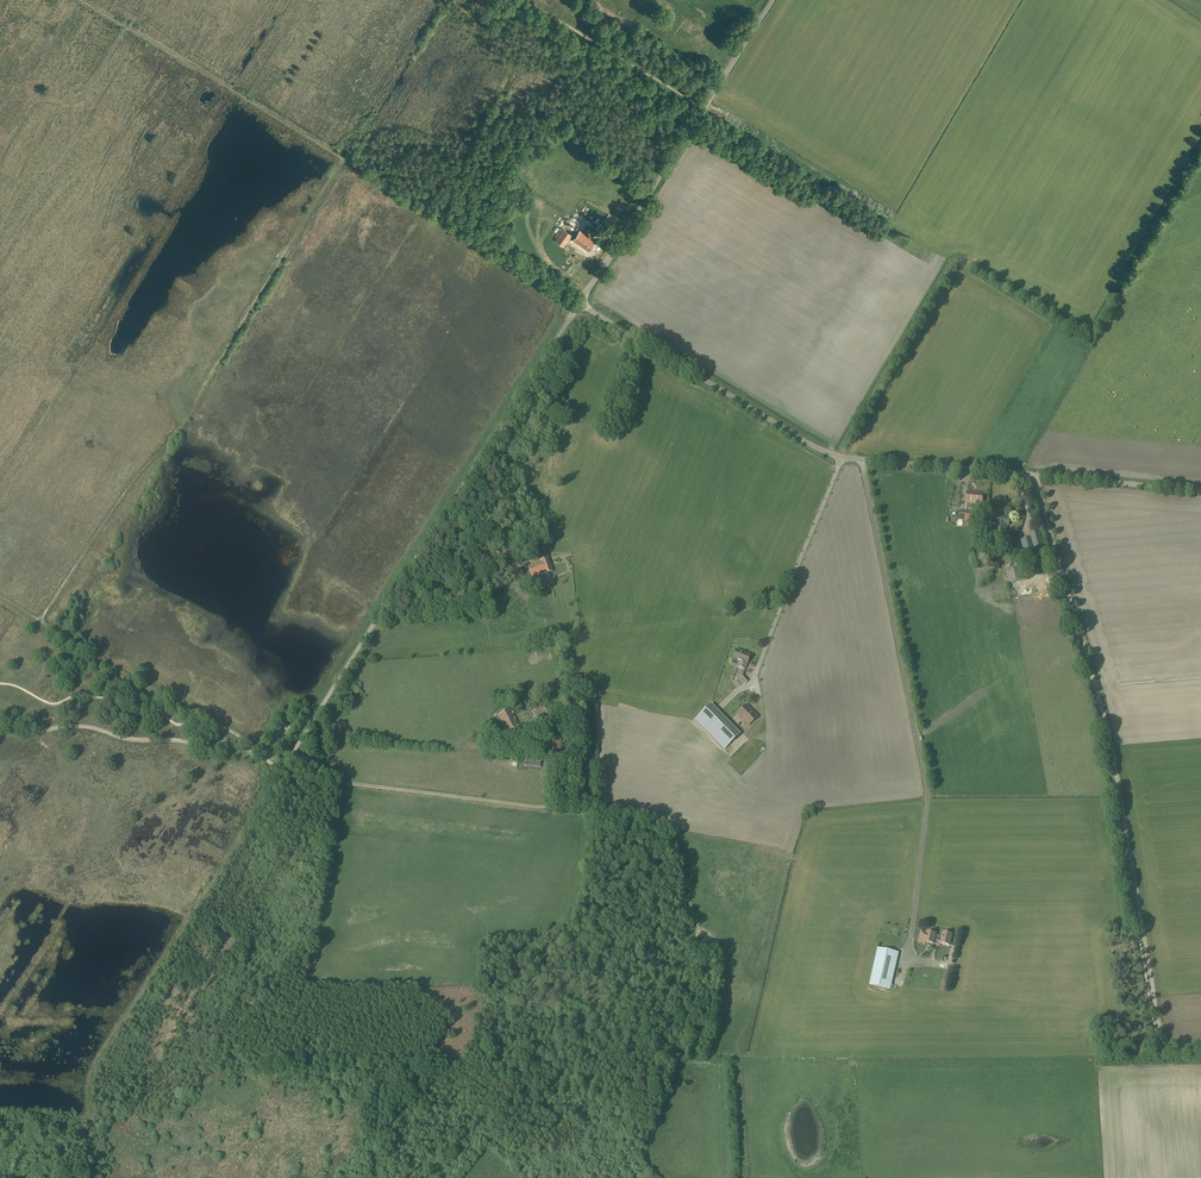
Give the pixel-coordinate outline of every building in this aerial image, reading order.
[(562,230),(555,240),(564,247),(572,236),(563,229),(562,230)] [(580,230),(573,240),(580,245),(588,251),(595,241),(587,235),(580,230)] [(982,505),(983,494),(967,492),(966,503),(982,505)] [(1022,508),(1015,510),(1017,519),(1024,518),(1022,508)] [(977,513),(965,512),(965,520),(976,522),(977,513)] [(1009,526),(1010,519),(990,516),(989,523),(996,524),(995,531),(1006,533),(1007,525),(1009,526)] [(1035,553),(1034,550),(1044,547),(1039,532),(1030,534),(1031,538),(1021,541),(1025,556),(1035,553)] [(502,556),(513,553),(509,541),(498,543),(502,556)] [(545,575),(552,572),(548,559),(541,561),(541,562),(529,566),(532,577),(545,573),(545,575)] [(514,580),(524,578),(521,567),(512,569),(514,580)] [(1015,569),(1010,570),(1008,571),(1011,583),(1018,581),(1015,569)] [(498,587),(509,585),(508,578),(497,581),(498,587)] [(745,670),(747,664),(750,656),(741,653),(742,652),(736,650),(733,659),(740,662),(738,667),(745,670)] [(738,694),(743,689),(738,684),(733,689),(738,694)] [(721,707),(725,712),(739,698),(734,694),(721,707)] [(748,726),(758,717),(746,705),(737,714),(748,726)] [(543,707),(532,711),(536,720),(547,715),(543,707)] [(707,708),(694,720),(724,750),(736,737),(707,708)] [(507,733),(519,727),(510,710),(500,715),(502,719),(500,720),(507,733)] [(659,742),(667,751),(686,735),(680,729),(678,731),(675,727),(659,742)] [(736,759),(738,762),(759,740),(753,734),(729,760),(732,763),(736,759)] [(683,738),(665,753),(670,759),(687,744),(683,738)] [(541,754),(541,747),(529,746),(528,753),(541,754)] [(719,757),(721,758),(724,754),(719,750),(712,758),(715,761),(719,757)] [(698,772),(704,776),(711,768),(706,763),(698,772)] [(934,944),(934,941),(935,936),(936,934),(927,932),(927,933),(921,931),(919,943),(925,944),(925,942),(934,944)] [(942,937),(935,936),(934,941),(941,942),(941,943),(950,945),(952,934),(943,932),(942,937)] [(899,954),(878,949),(870,986),(891,990),(891,988),(893,988),(893,986),(892,986),(899,954)]
